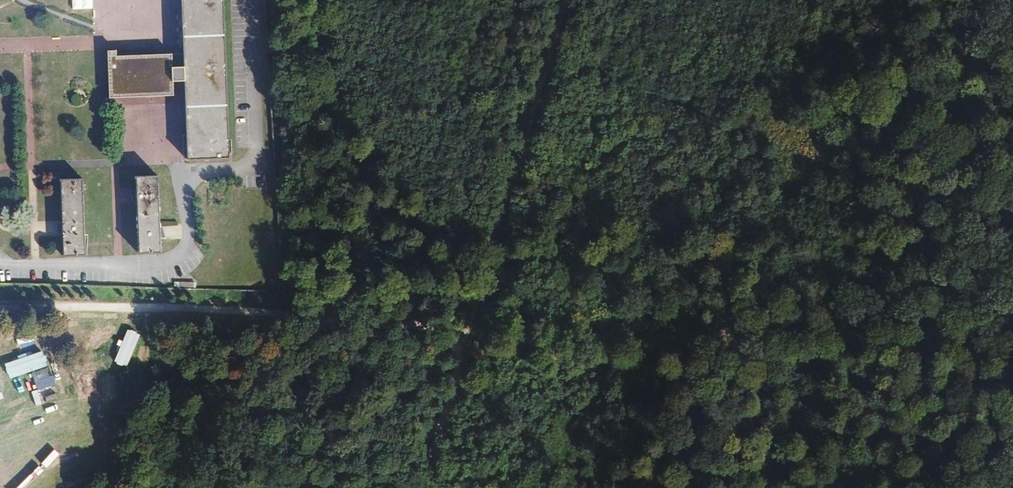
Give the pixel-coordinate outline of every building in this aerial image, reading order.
[(91,8),(90,0),(70,0),(70,9),(91,8)] [(189,73),(190,87),(192,159),(235,159),(229,0),(187,0),(189,73)] [(172,58),(105,61),(107,103),(175,101),(175,87),(190,87),(189,73),(174,73),(172,58)] [(85,175),(62,176),(62,221),(62,238),(62,255),(84,255),(85,175)] [(164,176),(141,175),(140,254),(163,254),(164,176)] [(44,368),(29,373),(32,382),(47,377),(44,368)] [(50,376),(47,377),(32,382),(35,390),(53,384),(50,376)]
